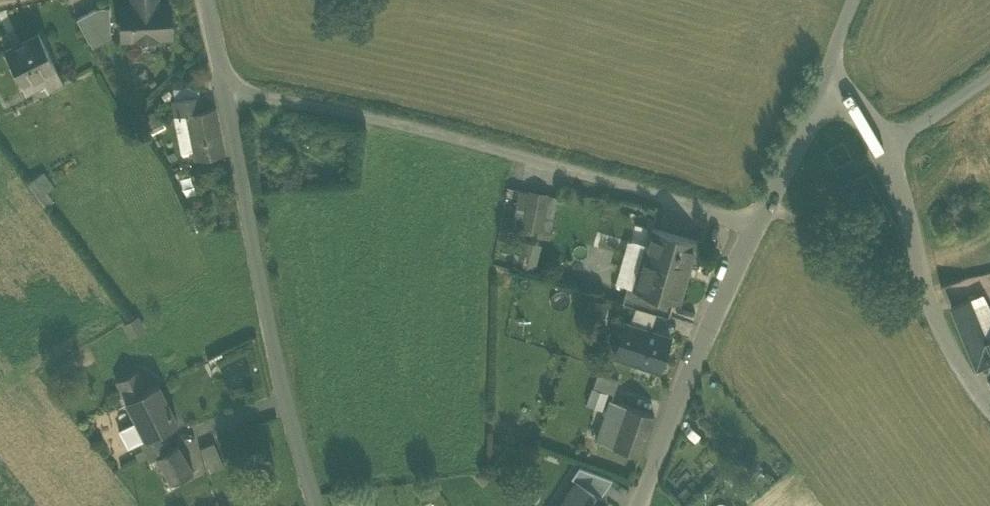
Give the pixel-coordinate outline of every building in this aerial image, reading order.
[(122,37),(170,35),(169,3),(157,3),(156,0),(133,0),(133,5),(121,5),(122,37)] [(76,18),(89,42),(110,30),(109,6),(97,6),(76,18)] [(64,85),(54,66),(38,33),(5,50),(21,82),(26,92),(44,83),(49,92),(64,85)] [(172,86),(174,97),(199,93),(196,82),(172,86)] [(215,105),(202,108),(199,93),(174,97),(173,98),(175,114),(185,112),(194,157),(224,151),(215,105)] [(27,182),(38,196),(54,184),(43,170),(27,182)] [(512,224),(551,231),(557,196),(519,189),(512,224)] [(637,222),(632,236),(643,240),(648,226),(637,222)] [(673,299),(678,301),(696,239),(651,226),(647,243),(634,287),(633,288),(673,299)] [(614,281),(627,285),(634,287),(647,243),(627,237),(614,281)] [(541,244),(523,239),(516,265),(534,270),(541,244)] [(622,301),(635,305),(656,311),(668,315),(673,299),(633,288),(634,287),(627,285),(622,301)] [(609,303),(589,297),(585,314),(604,319),(609,303)] [(986,341),(968,298),(966,299),(966,300),(950,307),(976,369),(978,369),(978,368),(989,362),(989,338),(986,341)] [(650,329),(656,311),(635,305),(629,323),(650,329)] [(124,325),(129,335),(143,326),(138,317),(124,325)] [(619,355),(628,323),(623,321),(614,353),(619,355)] [(619,355),(661,367),(671,336),(650,329),(629,323),(628,323),(619,355)] [(116,380),(122,392),(114,396),(119,406),(127,401),(137,420),(146,438),(158,432),(177,422),(157,384),(147,389),(137,369),(116,380)] [(594,386),(613,393),(618,381),(598,374),(594,386)] [(608,392),(591,386),(585,404),(602,410),(608,392)] [(597,441),(640,455),(654,414),(611,399),(597,441)] [(120,429),(129,447),(141,440),(146,438),(137,420),(120,429)] [(141,440),(151,458),(156,455),(156,456),(167,450),(158,432),(146,438),(141,440)] [(199,449),(209,472),(224,465),(214,443),(199,449)] [(156,456),(172,483),(193,471),(178,445),(167,450),(156,456)] [(593,493),(600,497),(610,482),(612,479),(578,466),(571,477),(576,481),(576,480),(594,492),(593,493)] [(592,501),(592,502),(589,500),(593,493),(594,492),(576,480),(576,481),(559,505),(600,505),(592,501)]
